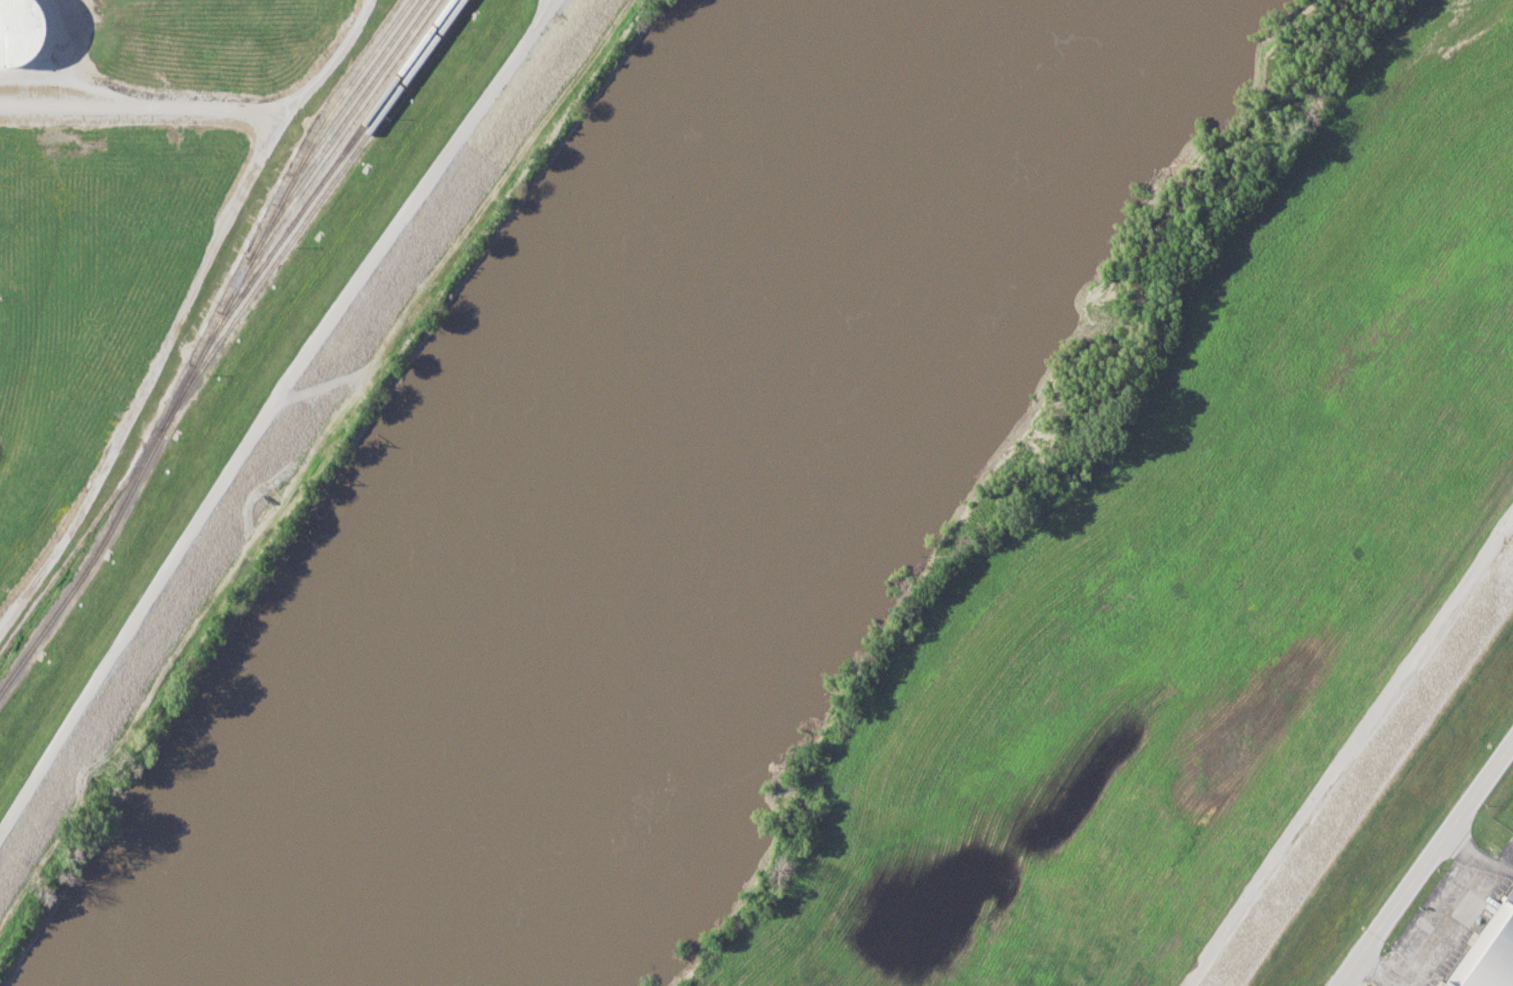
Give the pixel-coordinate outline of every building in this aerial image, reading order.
[(1,67),(0,67),(0,0),(35,0),(39,5),(45,17),(46,29),(43,42),(36,53),(26,62),(14,66),(1,67)] [(1442,985),(1512,886),(1512,985),(1442,985)]
